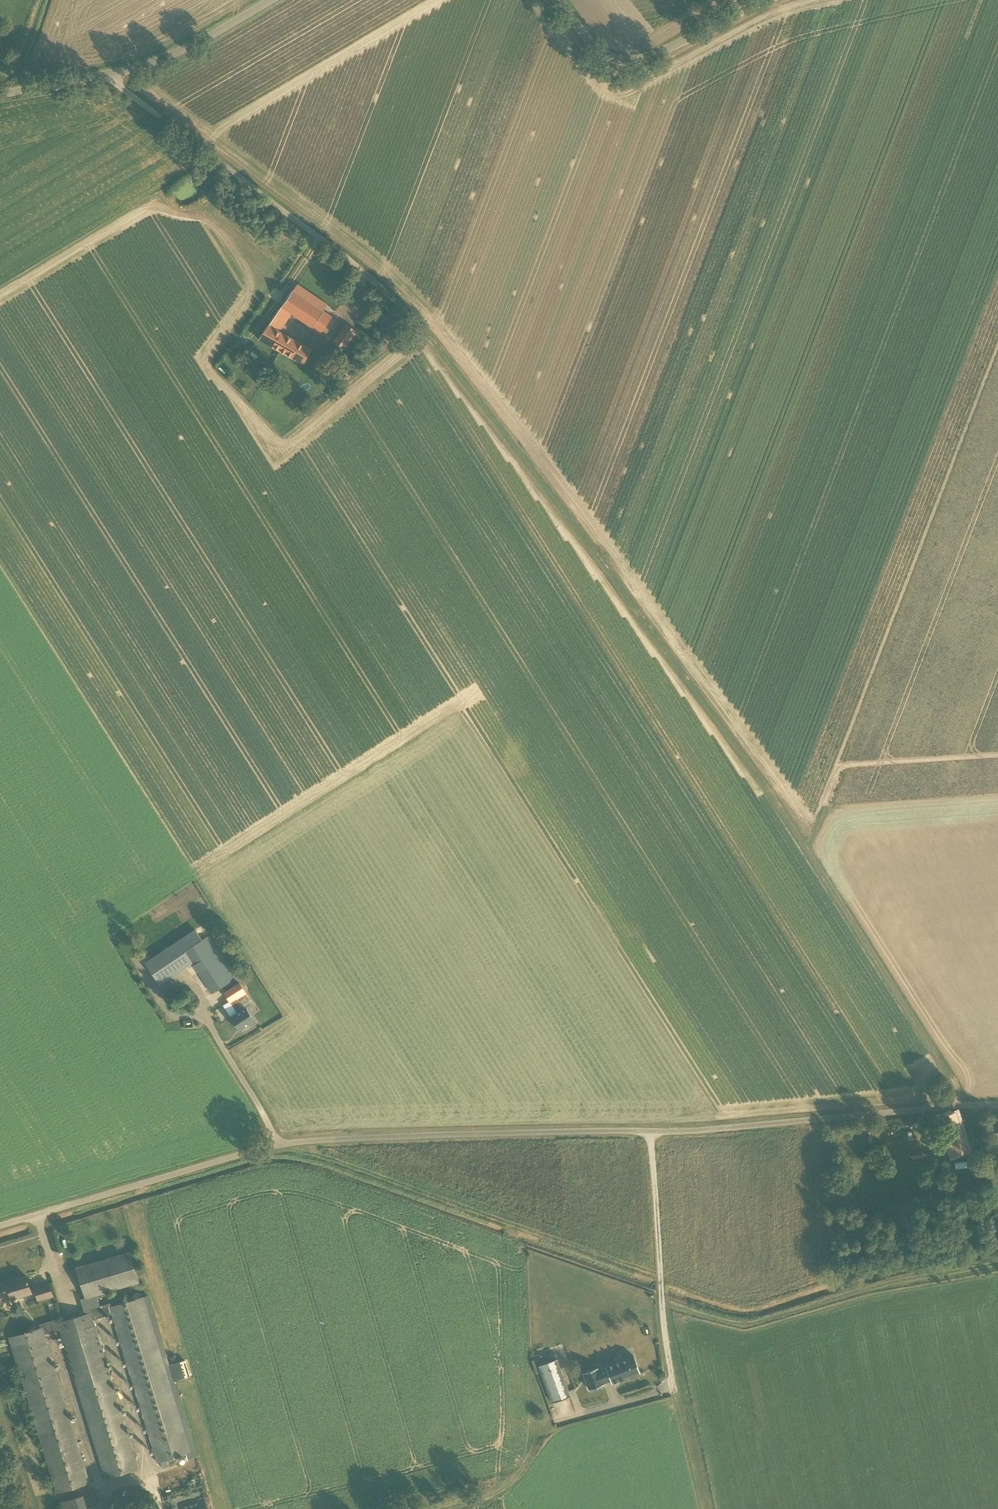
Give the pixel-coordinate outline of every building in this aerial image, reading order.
[(306,298),(293,290),(259,339),(302,364),(311,349),(281,331),(290,315),(292,313),(321,333),(336,311),(328,305),(318,298),(310,292),(306,298)] [(202,939),(195,929),(145,961),(160,985),(193,964),(212,994),(236,978),(209,935),(202,939)] [(245,1006),(239,997),(246,993),(240,982),(225,992),(235,1008),(238,1006),(241,1010),(230,1017),(239,1030),(250,1023),(250,1024),(255,1021),(246,1006),(245,1006)] [(968,1149),(955,1112),(938,1118),(941,1125),(945,1124),(949,1137),(945,1139),(948,1148),(952,1146),(955,1154),(968,1149)] [(989,1122),(990,1140),(997,1140),(997,1121),(989,1122)] [(101,1305),(97,1294),(139,1281),(130,1251),(76,1268),(86,1297),(81,1298),(86,1314),(60,1322),(59,1319),(40,1324),(41,1328),(10,1337),(57,1494),(90,1484),(45,1334),(60,1329),(105,1479),(139,1469),(93,1319),(114,1313),(159,1462),(191,1452),(144,1296),(112,1306),(111,1302),(101,1305)] [(27,1276),(7,1282),(6,1280),(0,1282),(0,1300),(11,1296),(12,1299),(32,1293),(27,1276)] [(39,1299),(53,1294),(50,1283),(35,1288),(39,1299)] [(642,1342),(619,1351),(621,1357),(645,1348),(642,1342)] [(571,1395),(555,1352),(536,1359),(552,1402),(571,1395)] [(612,1384),(640,1373),(634,1355),(606,1365),(606,1367),(600,1369),(599,1367),(583,1373),(589,1389),(611,1381),(612,1384)] [(175,1380),(185,1377),(190,1376),(185,1360),(180,1361),(170,1364),(169,1364),(174,1381),(175,1380)] [(83,1495),(60,1502),(62,1508),(87,1508),(83,1495)]
